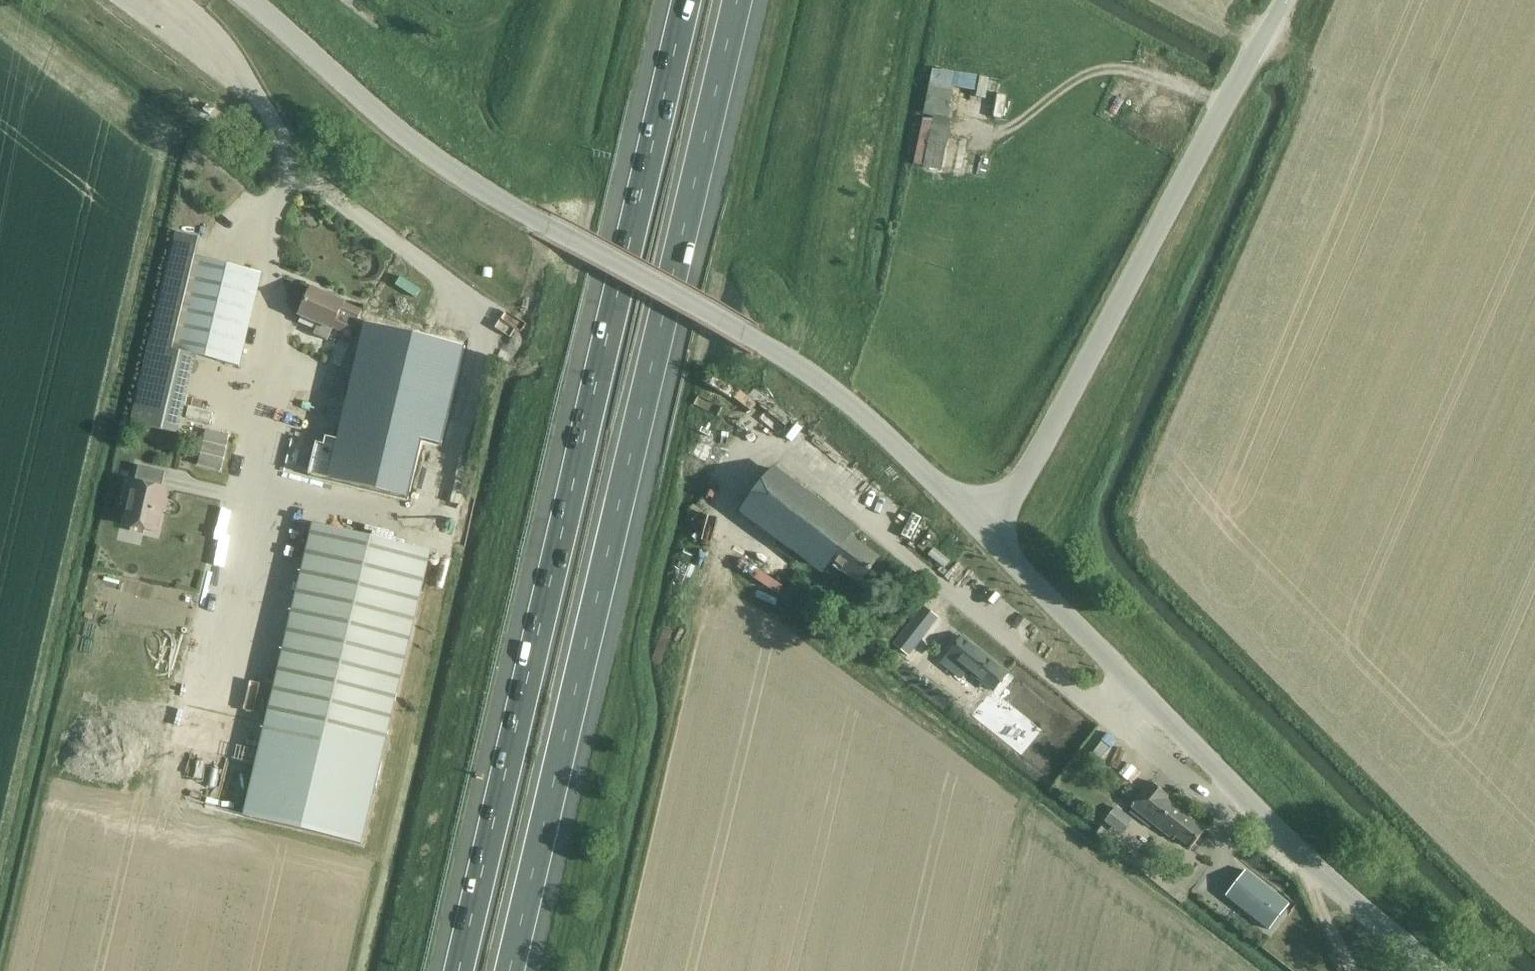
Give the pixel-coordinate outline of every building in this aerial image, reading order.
[(924,114),(947,119),(951,101),(927,96),(924,114)] [(948,145),(951,127),(932,124),(932,120),(922,118),(915,165),(924,166),(924,168),(942,171),(946,145),(948,145)] [(177,232),(132,422),(180,434),(183,420),(198,356),(240,366),(262,273),(195,257),(200,237),(177,232)] [(312,288),(300,317),(318,324),(314,335),(328,341),(332,330),(334,331),(335,328),(351,335),(362,310),(312,288)] [(365,326),(323,471),(400,491),(414,439),(434,444),(461,354),(365,326)] [(206,428),(198,465),(221,470),(229,433),(206,428)] [(140,429),(138,437),(151,440),(153,432),(140,429)] [(139,466),(125,525),(156,532),(166,489),(162,488),(165,472),(139,466)] [(818,570),(828,556),(860,580),(878,557),(846,533),(852,526),(776,468),(742,512),(818,570)] [(243,817),(360,845),(423,584),(431,552),(313,524),(243,817)] [(915,637),(933,613),(921,605),(904,628),(915,637)] [(907,631),(895,645),(907,655),(919,641),(907,631)] [(1009,672),(963,636),(943,662),(964,679),(970,672),(994,691),(1009,672)] [(1010,746),(1019,734),(1007,725),(1014,715),(987,695),(972,715),(988,726),(986,728),(1010,746)] [(1150,781),(1131,806),(1173,839),(1176,835),(1191,847),(1206,828),(1167,798),(1169,796),(1150,781)] [(1116,807),(1104,821),(1115,829),(1126,815),(1116,807)] [(1245,871),(1225,897),(1269,931),(1289,905),(1245,871)]
